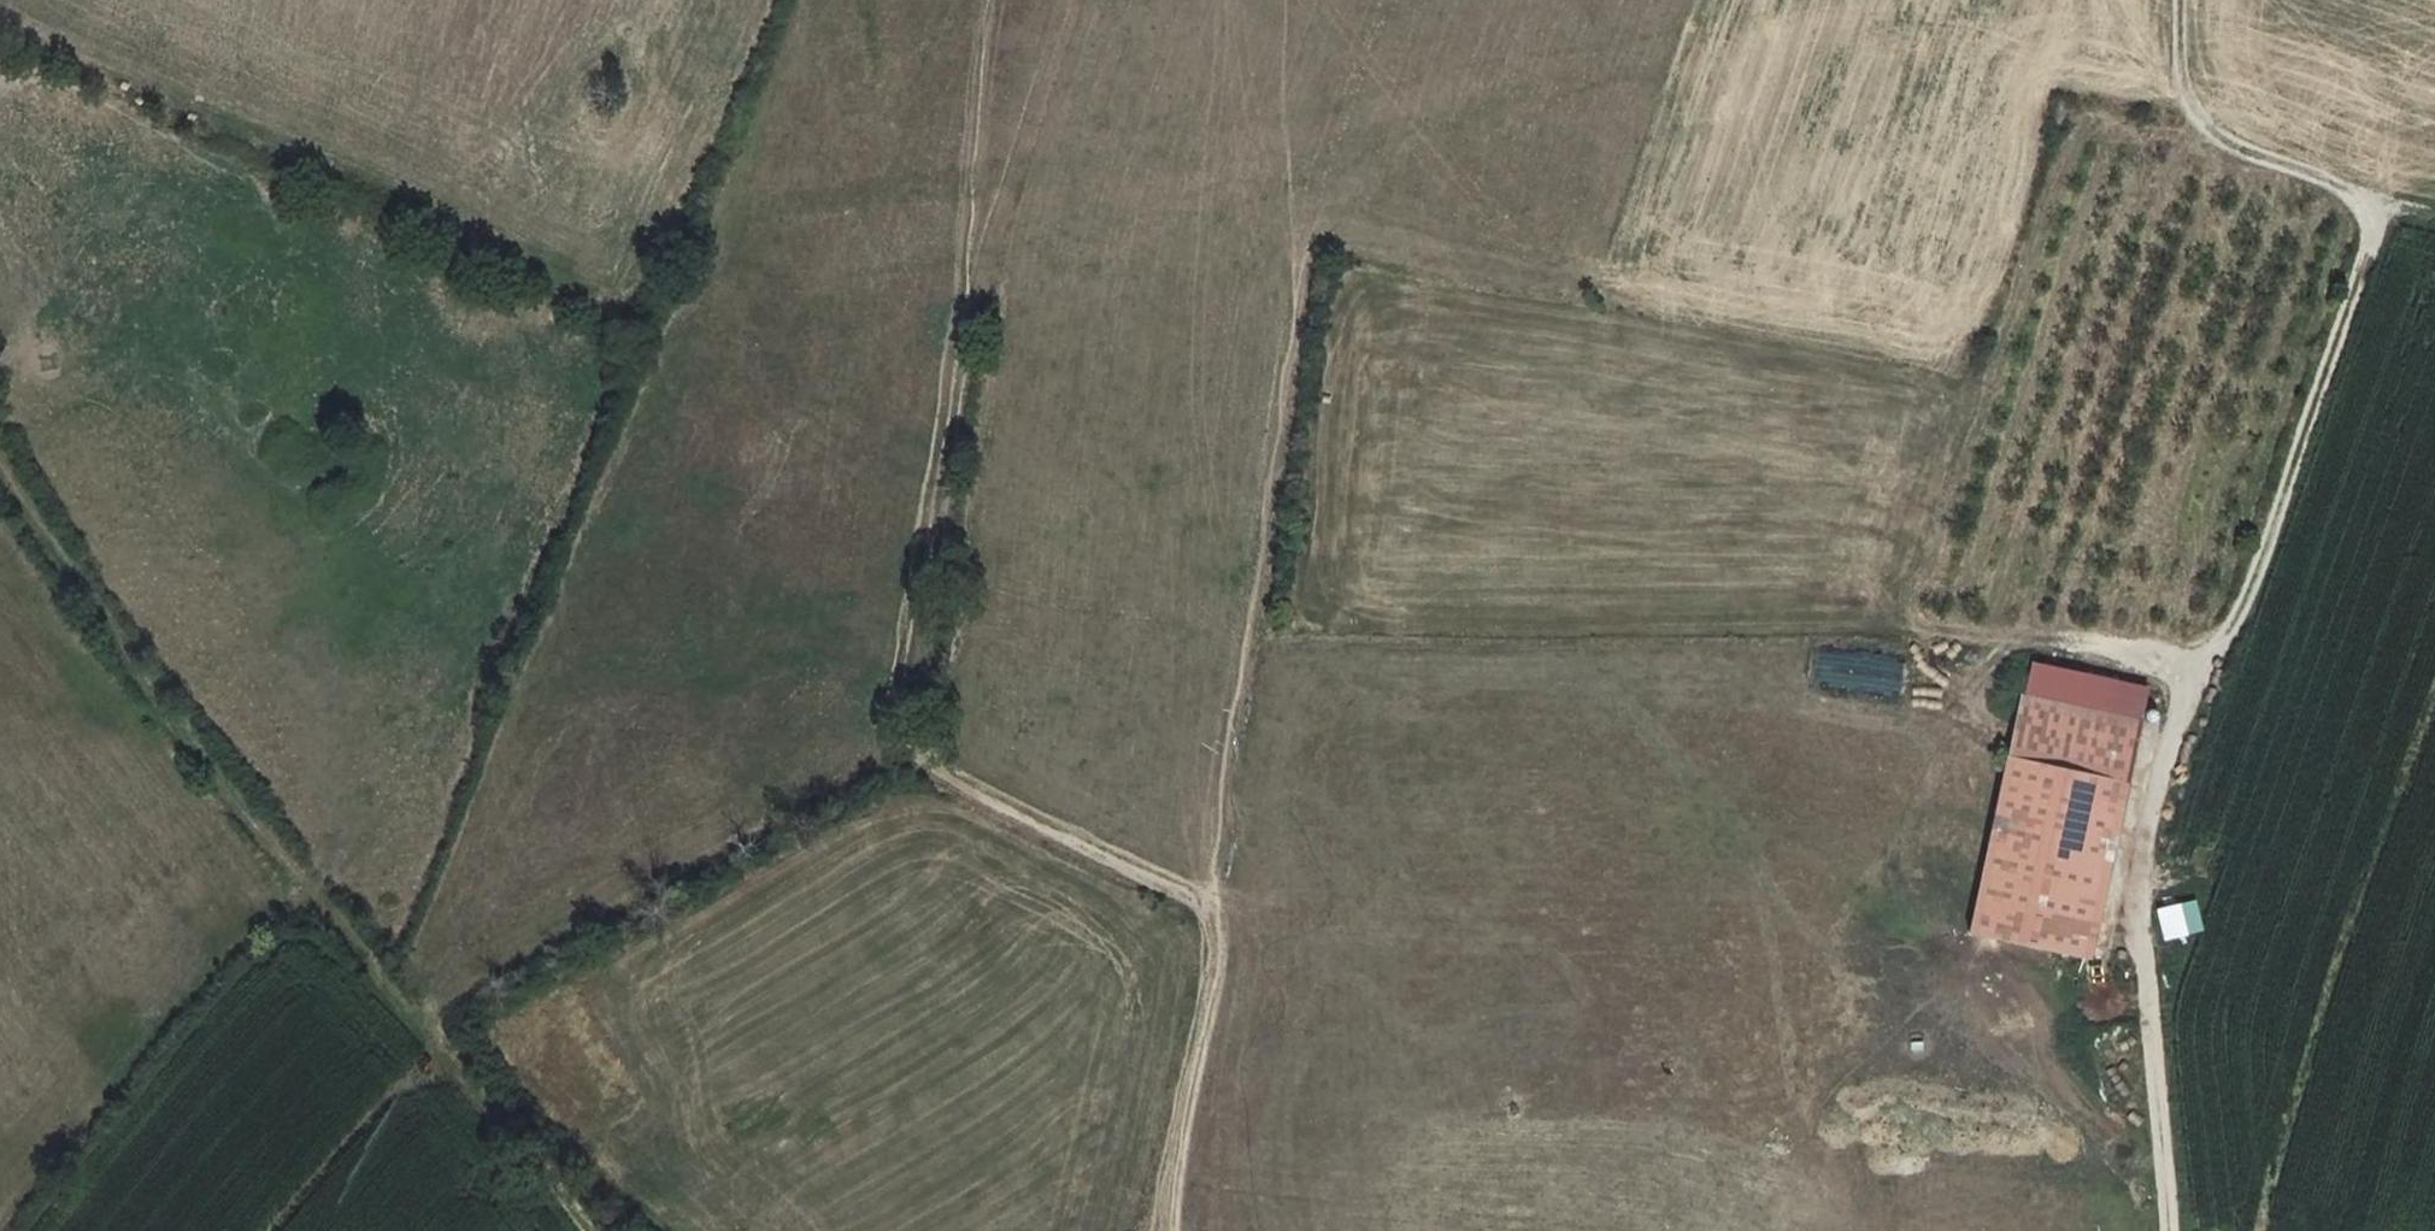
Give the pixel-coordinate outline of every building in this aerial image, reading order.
[(2030,682),(1955,913),(2063,949),(2139,718),(2030,682)]
